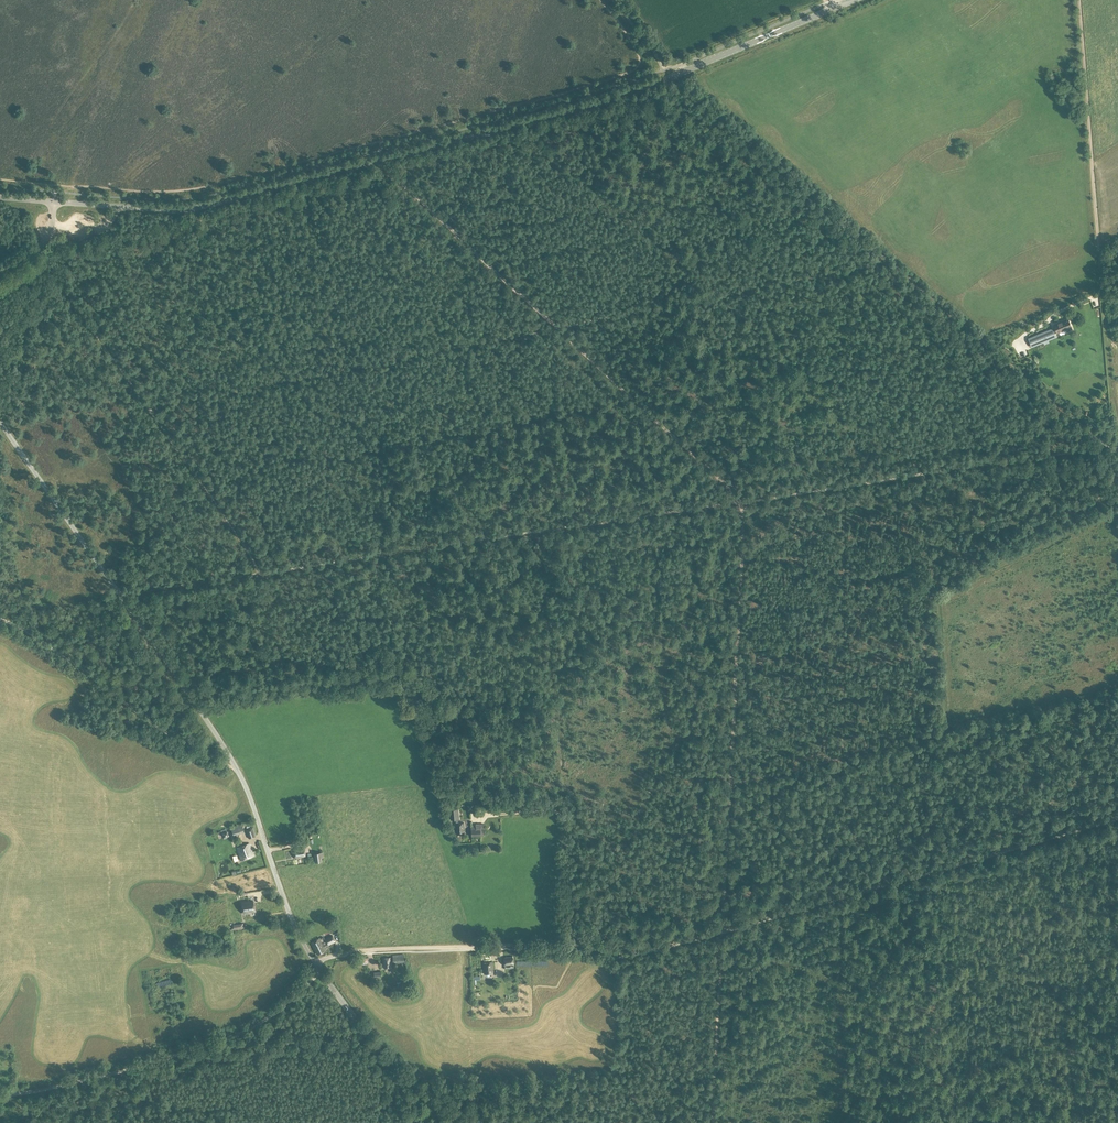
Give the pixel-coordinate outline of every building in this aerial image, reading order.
[(1071,87),(1074,92),(1077,97),(1083,94),(1082,88),(1077,75),(1076,74),(1068,78),(1068,79),(1071,87)] [(1058,324),(1061,331),(1071,327),(1068,320),(1058,324)] [(1058,336),(1055,327),(1030,337),(1034,347),(1058,336)] [(459,819),(459,809),(450,810),(451,820),(456,820),(456,824),(457,834),(465,833),(464,823),(459,824),(458,820),(459,819)] [(231,828),(234,836),(245,832),(242,825),(231,828)] [(246,829),(248,838),(249,838),(249,839),(255,837),(255,836),(256,835),(254,827),(246,829)] [(471,827),(472,837),(481,836),(481,829),(477,829),(477,827),(471,827)] [(221,830),(224,839),(229,837),(229,836),(228,831),(227,831),(226,829),(221,830)] [(249,844),(237,848),(242,860),(254,856),(249,844)] [(306,857),(304,849),(294,851),(295,858),(306,857)] [(324,852),(314,853),(315,863),(322,861),(322,858),(325,857),(324,852)] [(250,913),(250,912),(255,911),(253,900),(248,901),(248,902),(242,903),(244,914),(250,913)] [(320,938),(311,943),(318,955),(326,950),(324,947),(335,941),(332,936),(325,939),(326,941),(322,943),(320,938)] [(391,958),(384,959),(384,969),(392,968),(391,961),(393,961),(393,962),(405,962),(404,956),(393,956),(393,959),(391,959),(391,958)] [(504,958),(505,965),(514,964),(513,957),(504,958)] [(493,973),(492,963),(484,963),(485,974),(493,973)]
